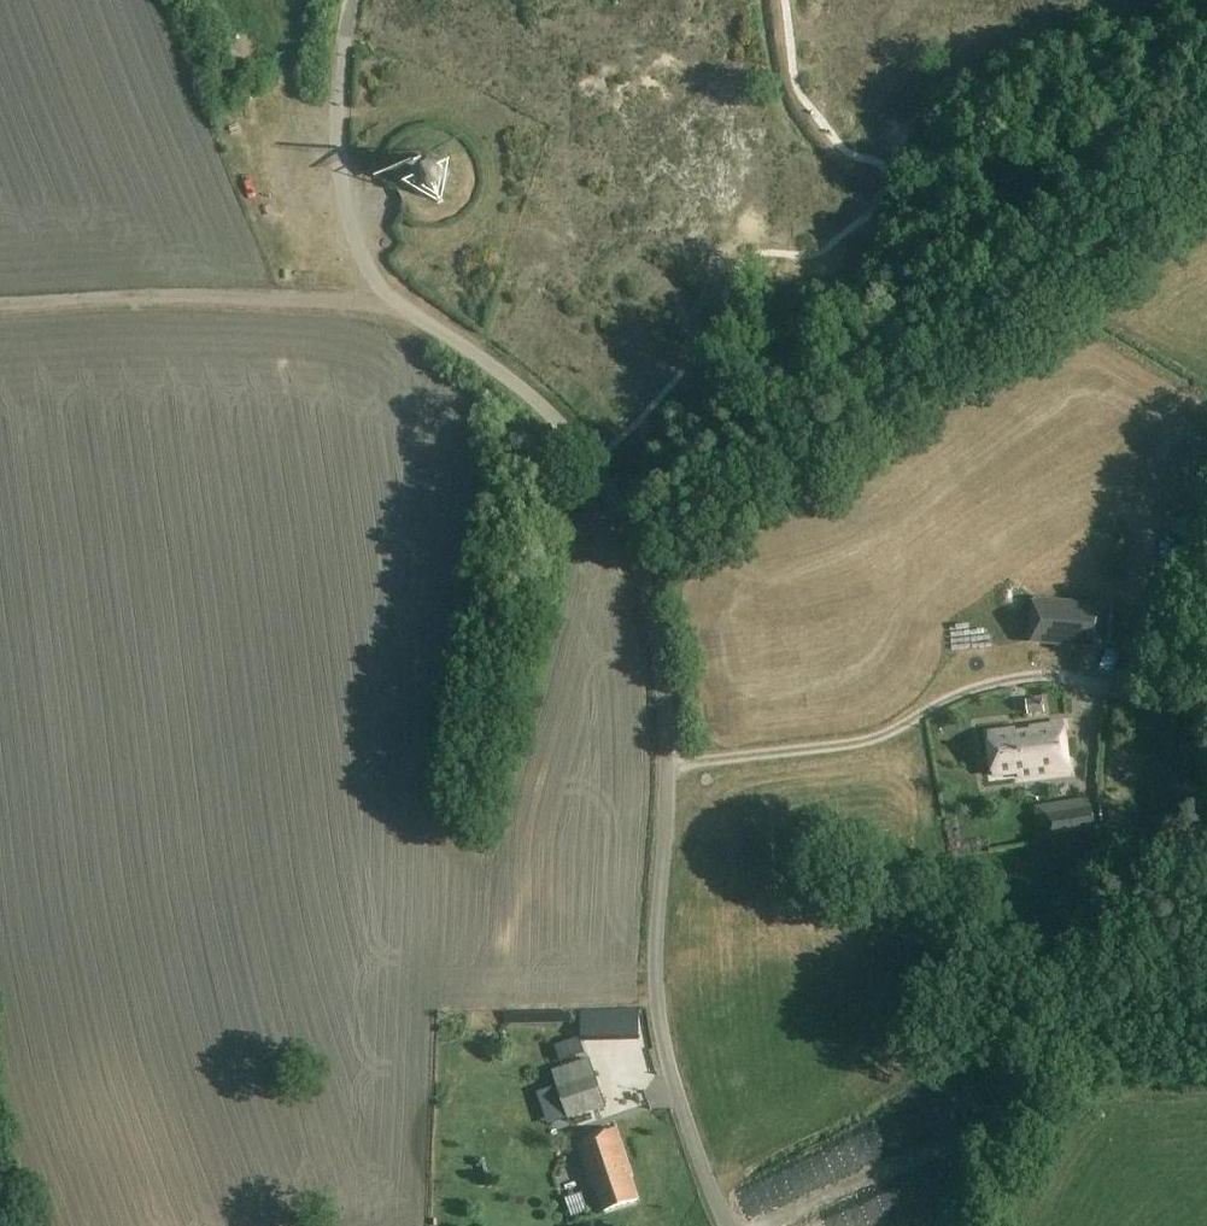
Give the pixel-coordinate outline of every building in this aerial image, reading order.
[(431,196),(444,189),(448,175),(441,162),(427,158),(414,165),(410,179),(417,192),(431,196)] [(1099,643),(1102,606),(1035,601),(1032,638),(1099,643)] [(1026,702),(1027,711),(1044,709),(1043,699),(1026,702)] [(1015,730),(988,733),(993,781),(1069,772),(1064,724),(1029,728),(1029,733),(1016,735),(1015,730)] [(1056,840),(1097,833),(1092,802),(1051,808),(1056,840)] [(663,1083),(649,1011),(623,1016),(622,1009),(589,1015),(608,1118),(655,1109),(650,1086),(663,1083)] [(595,1069),(556,1082),(569,1121),(607,1110),(595,1069)] [(604,1212),(637,1201),(629,1176),(631,1175),(616,1129),(577,1142),(592,1188),(596,1187),(604,1212)]
